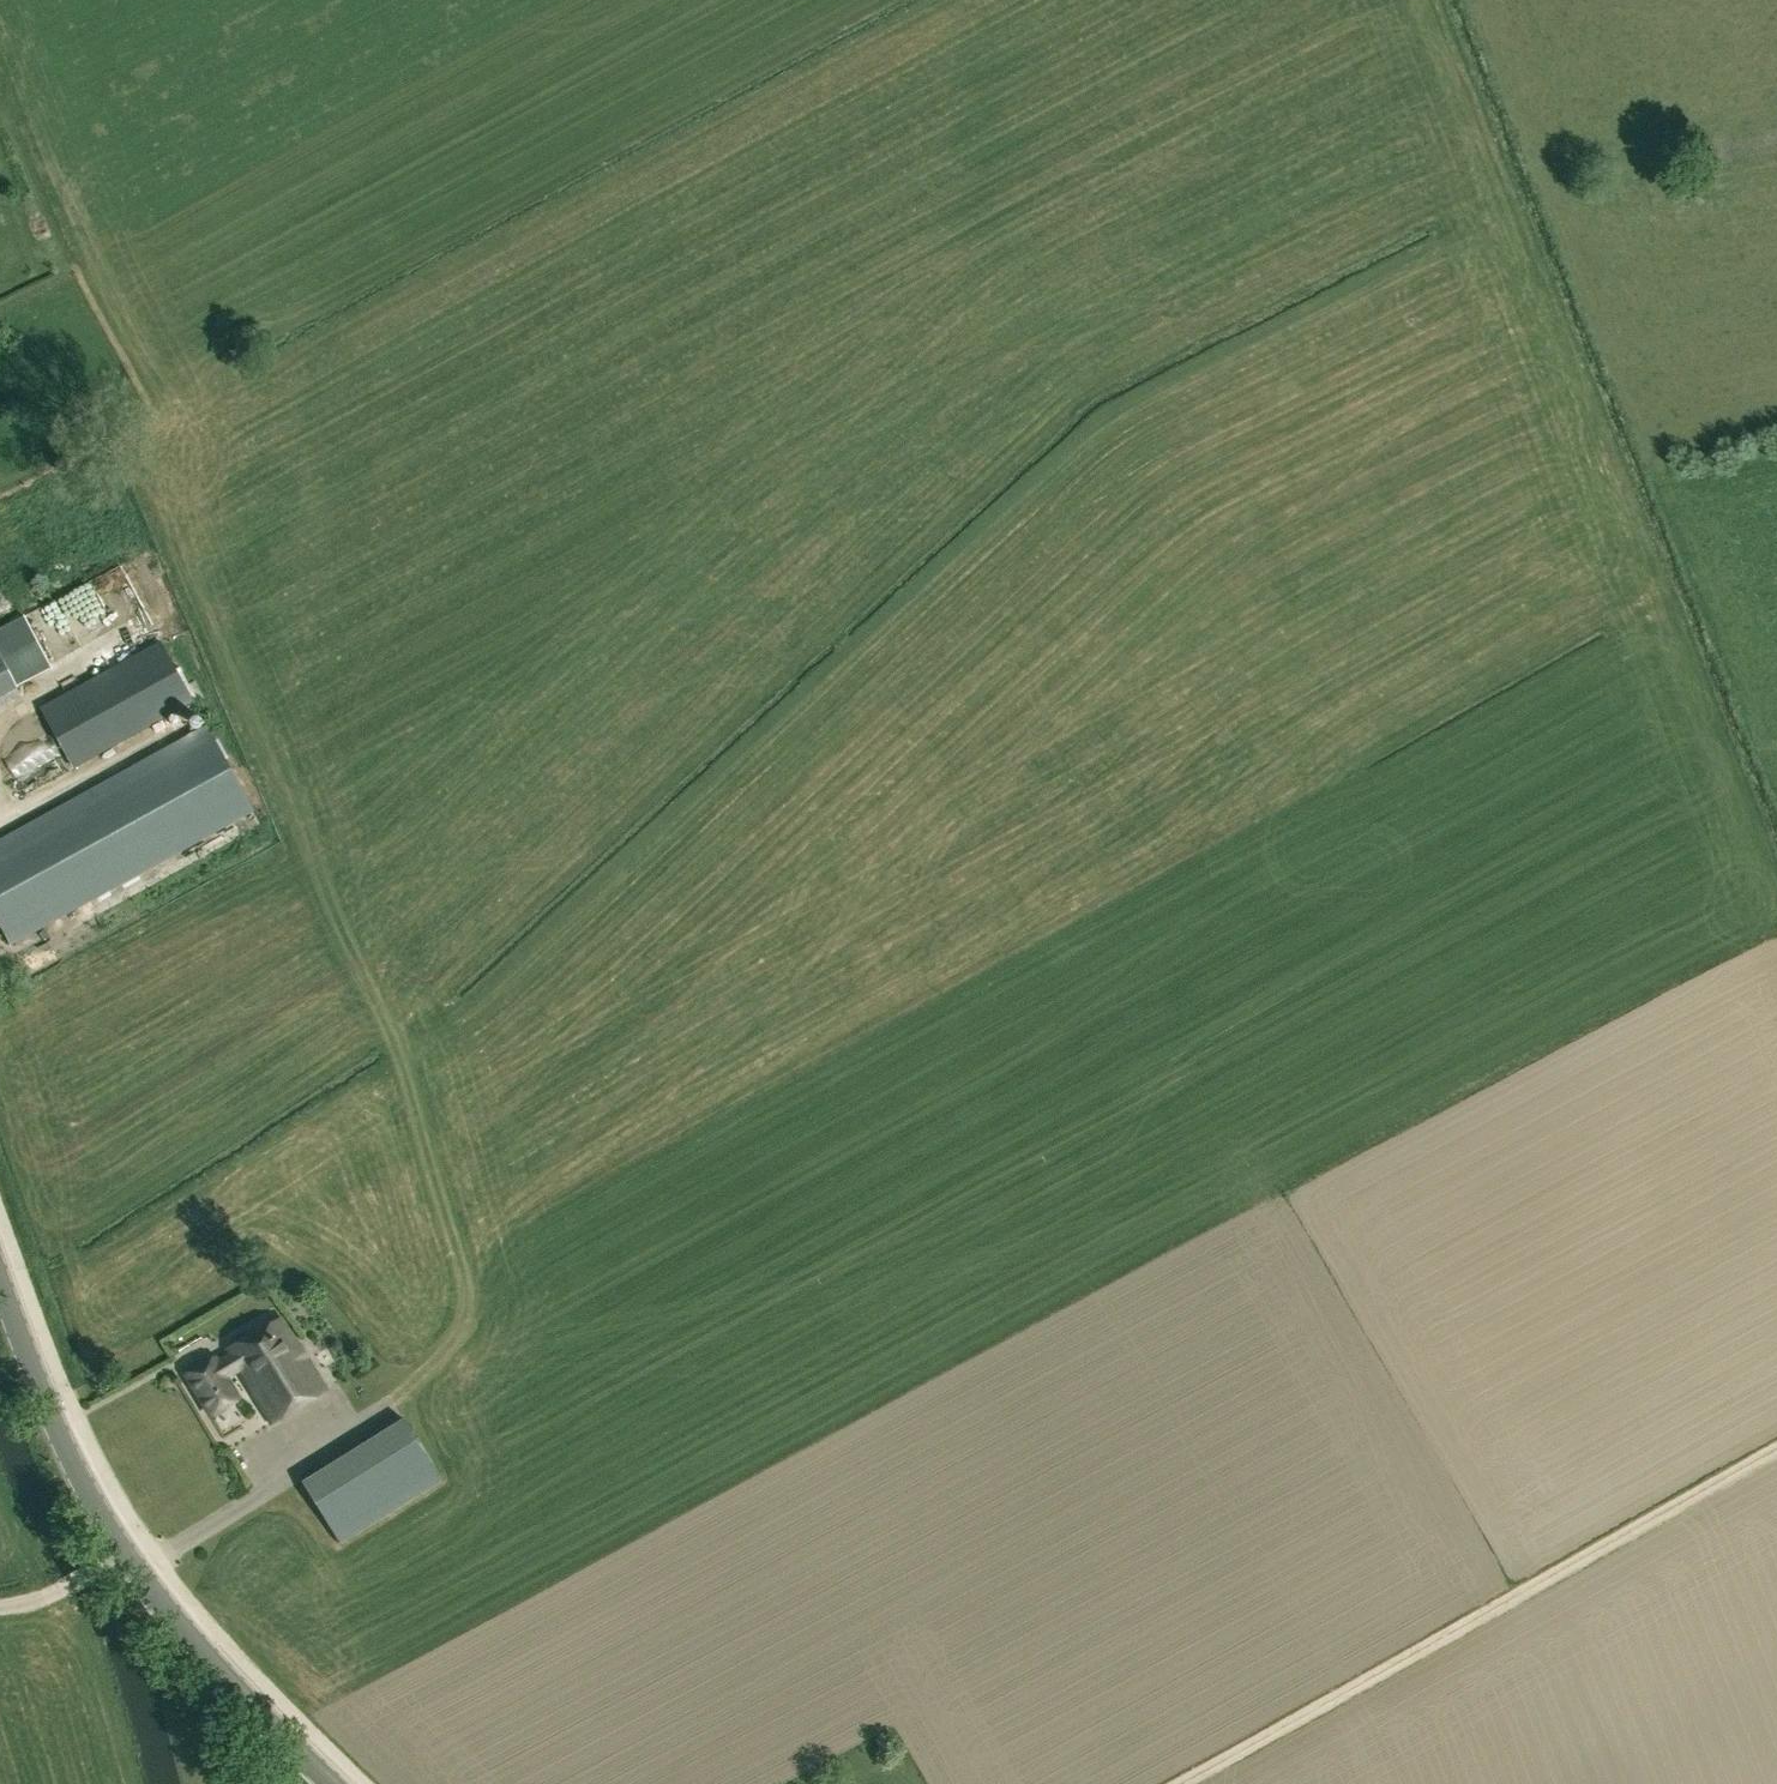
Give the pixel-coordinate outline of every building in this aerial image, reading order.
[(73,768),(194,701),(160,639),(38,707),(73,768)] [(18,687),(0,654),(0,697),(18,687)] [(0,836),(0,927),(10,945),(254,812),(206,722),(0,836)] [(232,1365),(269,1425),(328,1389),(283,1314),(223,1349),(229,1359),(227,1361),(222,1353),(192,1370),(219,1412),(247,1395),(230,1366),(232,1365)] [(385,1427),(424,1490),(441,1480),(402,1416),(385,1427)]
